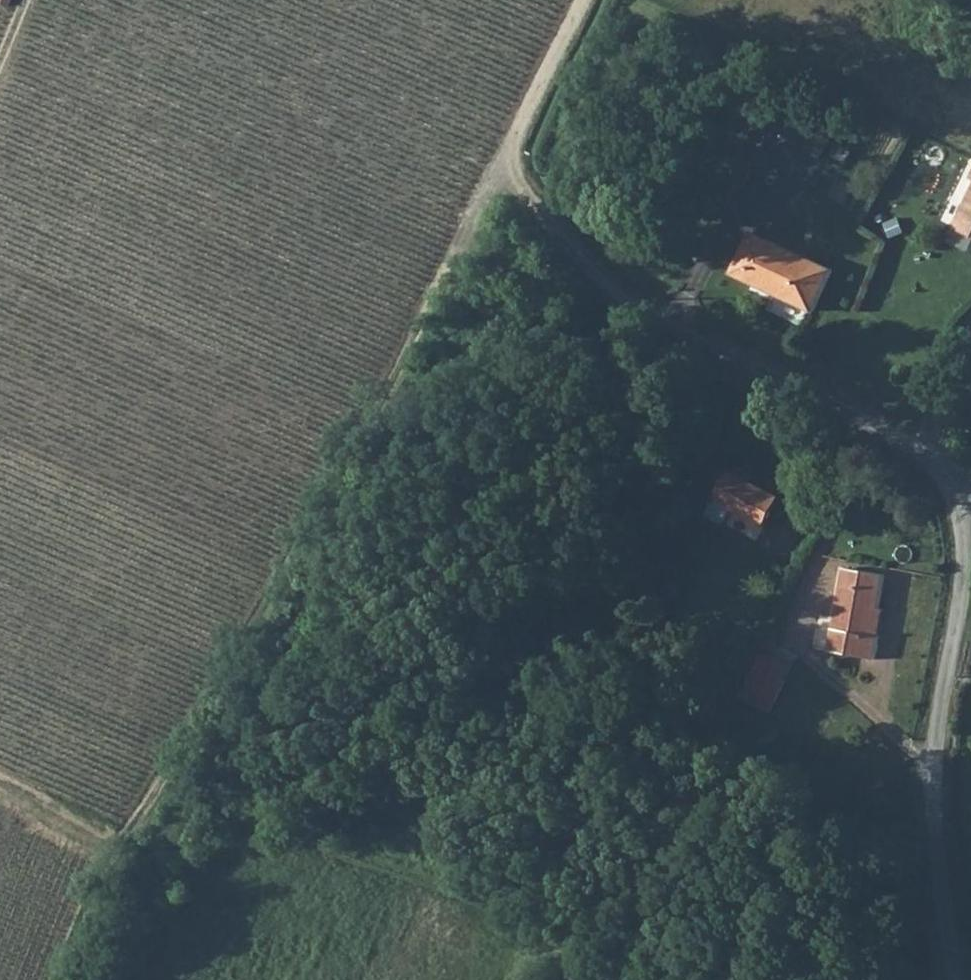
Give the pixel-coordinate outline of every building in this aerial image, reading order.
[(970,156),(963,173),(968,175),(948,221),(970,232),(970,156)] [(747,231),(727,274),(808,313),(827,271),(747,231)] [(720,529),(728,514),(763,530),(776,502),(726,477),(705,522),(720,529)] [(839,567),(823,650),(869,659),(874,637),(866,635),(867,628),(870,628),(880,575),(839,567)] [(754,665),(763,670),(770,656),(760,651),(754,665)]
